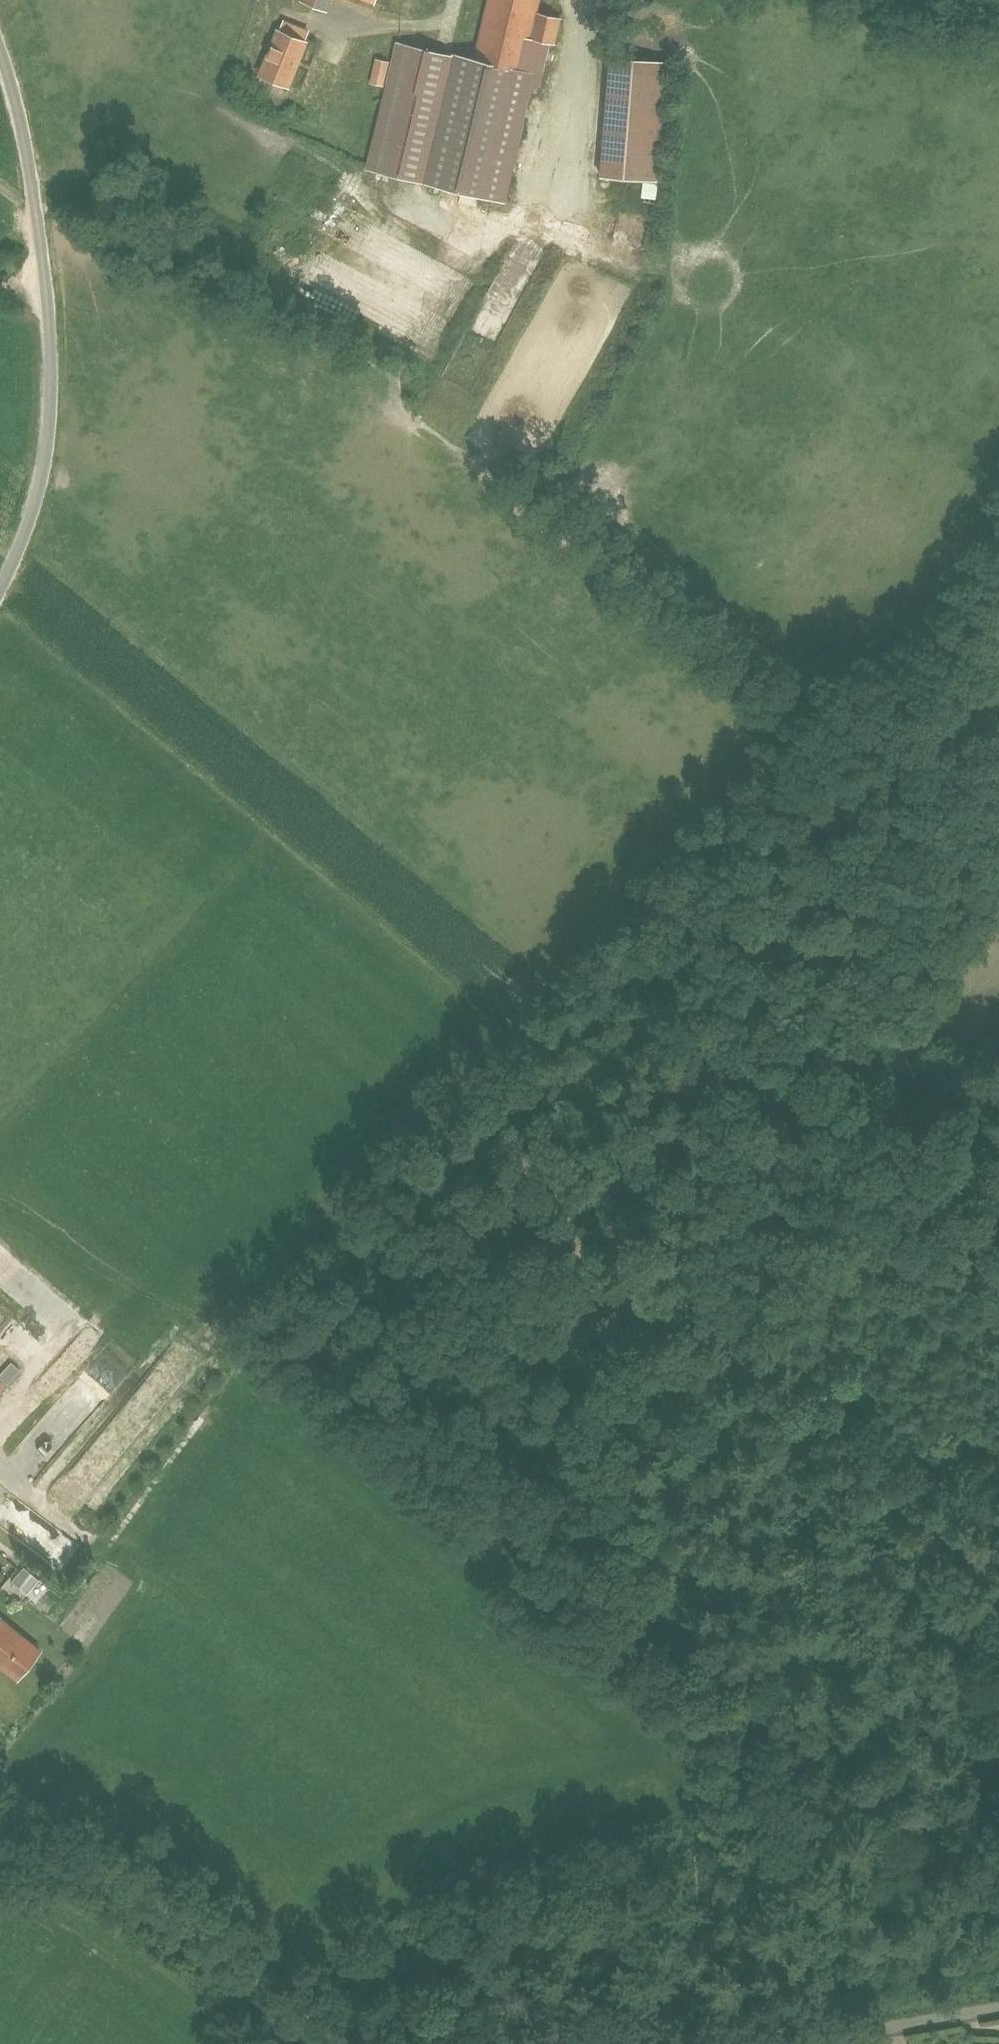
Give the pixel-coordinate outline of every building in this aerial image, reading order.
[(331,0),(301,0),(301,1),(327,11),(331,0)] [(367,168),(422,182),(443,186),(492,198),(504,201),(522,124),(529,94),(530,91),(539,86),(540,83),(549,42),(555,43),(555,42),(560,18),(536,12),(539,0),(488,0),(474,59),(452,53),(452,56),(397,43),(367,168)] [(304,43),(277,32),(260,74),(287,85),(304,43)] [(610,53),(604,169),(660,172),(667,56),(610,53)] [(113,1340),(84,1369),(106,1392),(135,1363),(113,1340)] [(14,1367),(5,1361),(0,1367),(0,1381),(3,1383),(14,1367)] [(7,1581),(25,1591),(33,1576),(16,1566),(7,1581)] [(18,1678),(40,1650),(1,1619),(0,1620),(0,1663),(18,1678)]
